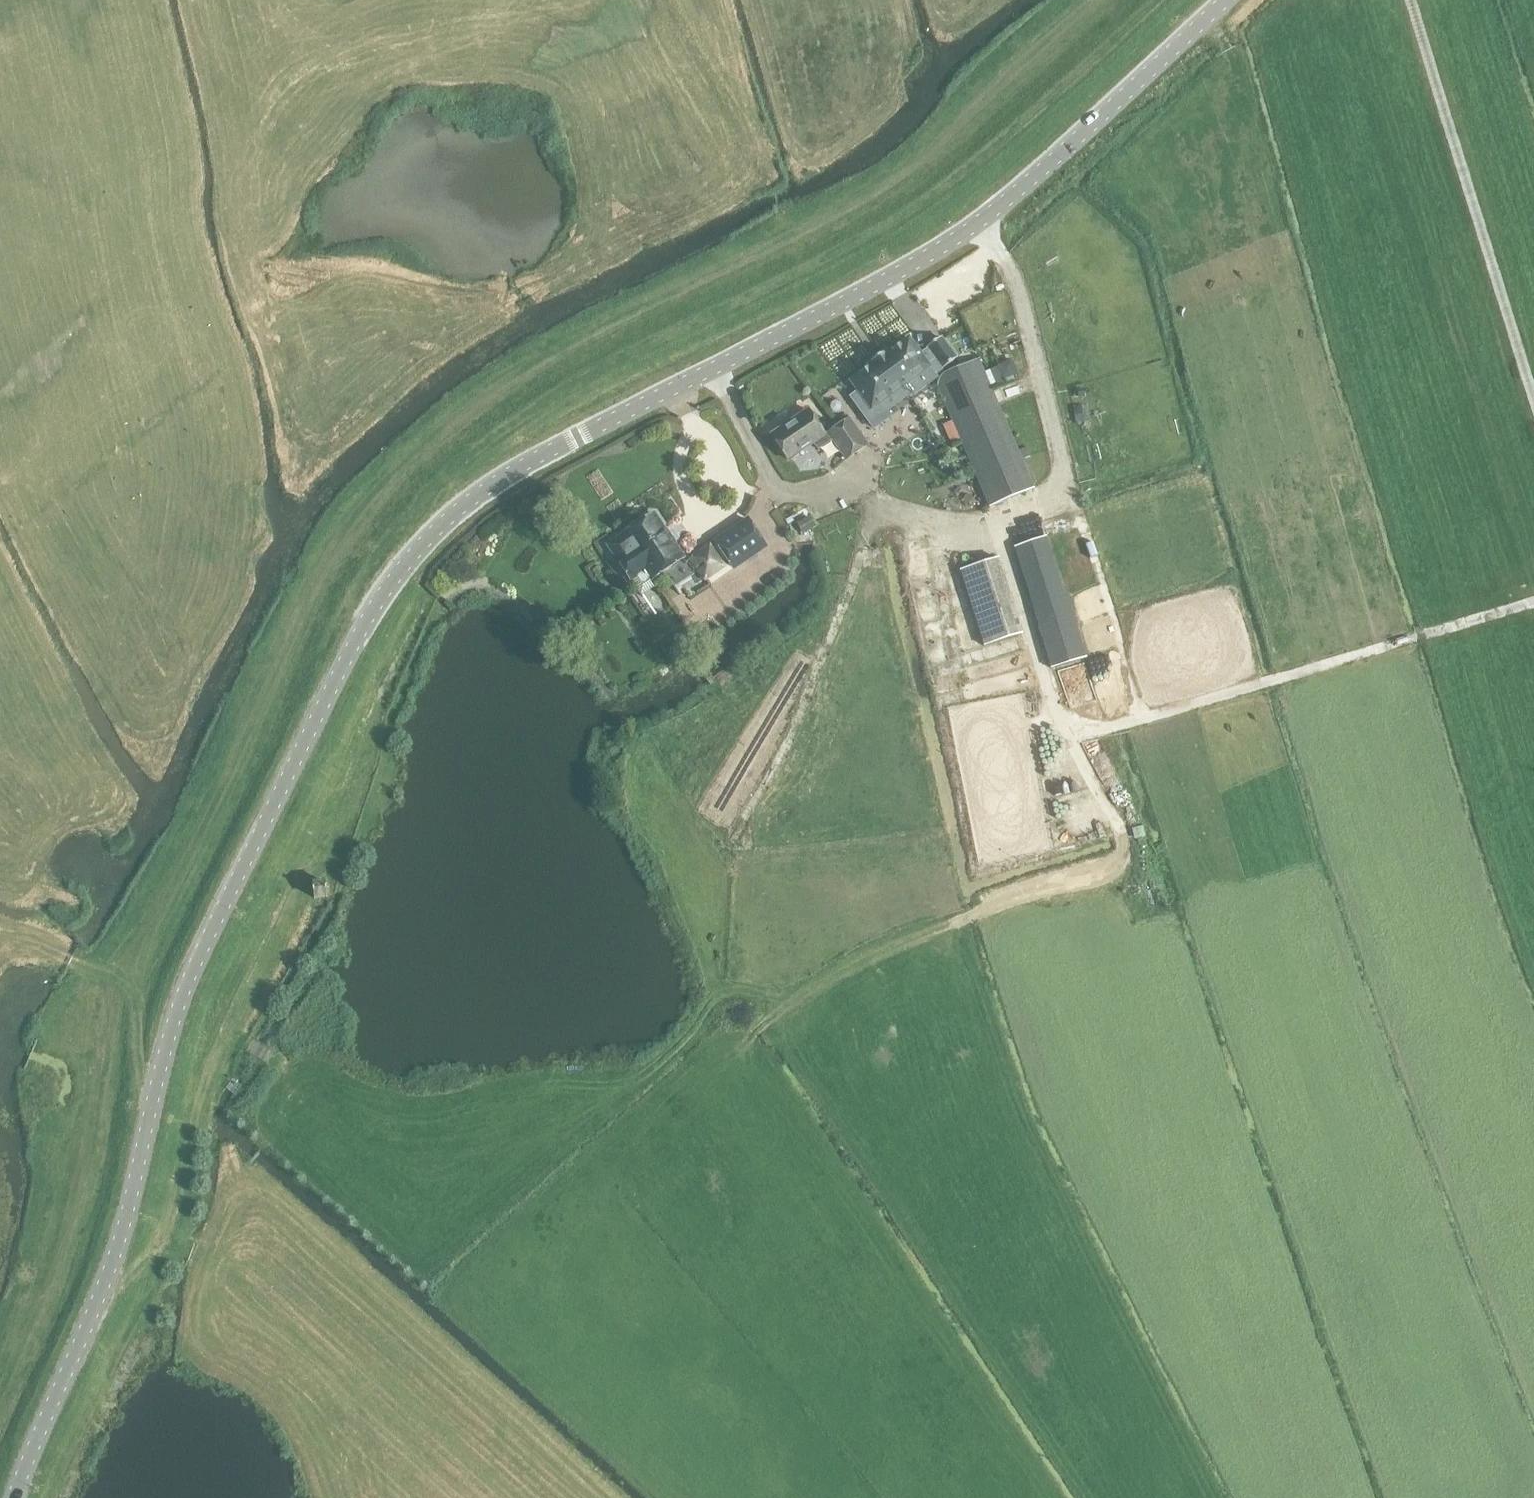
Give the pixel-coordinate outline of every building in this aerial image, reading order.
[(921,354),(909,339),(888,354),(887,351),(870,363),(871,366),(851,381),(859,391),(857,393),(851,397),(864,415),(875,429),(891,417),(886,410),(908,394),(911,398),(938,378),(935,374),(956,359),(941,338),(928,347),(929,348),(921,354)] [(939,379),(937,386),(990,506),(990,507),(1034,489),(1034,487),(1022,459),(1018,451),(990,386),(984,373),(979,359),(956,369),(944,374),(939,379)] [(990,386),(995,384),(990,370),(984,373),(990,386)] [(788,459),(825,434),(807,409),(771,434),(788,459)] [(849,418),(838,425),(828,432),(846,458),(867,444),(849,418)] [(1018,451),(1022,459),(1030,456),(1027,448),(1018,451)] [(682,558),(653,515),(623,535),(632,548),(617,558),(630,578),(645,568),(652,578),(682,558)] [(816,526),(810,516),(798,523),(804,533),(816,526)] [(748,520),(716,541),(734,567),(765,546),(748,520)] [(1014,545),(1051,670),(1086,660),(1050,535),(1014,545)] [(960,569),(984,646),(1024,634),(999,556),(960,569)] [(312,882),(313,897),(326,896),(325,881),(312,882)]
